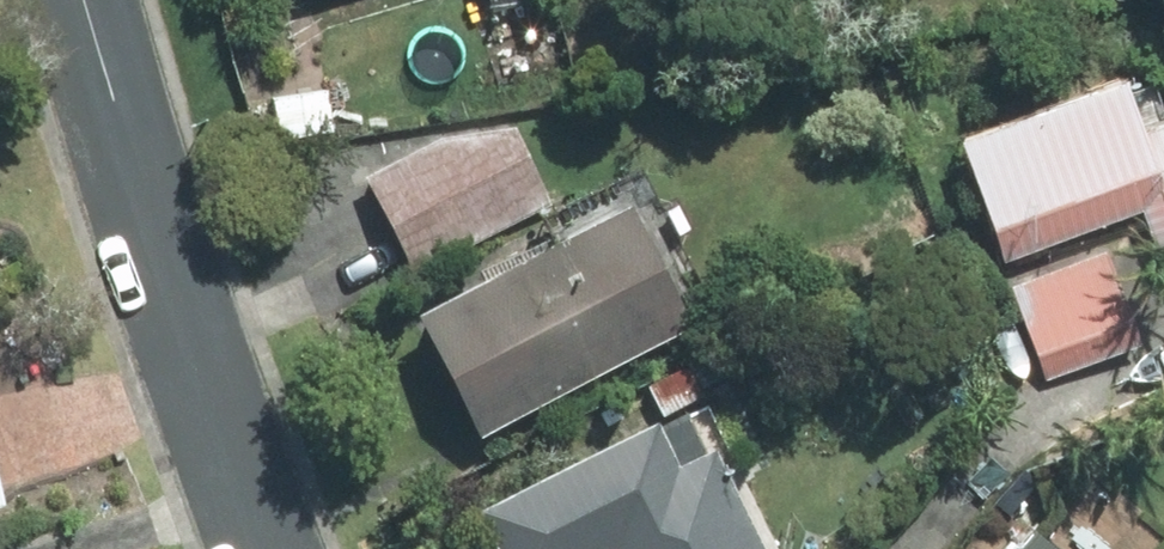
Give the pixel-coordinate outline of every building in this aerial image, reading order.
[(1131,203),(1155,267),(1163,264),(1163,100),(1127,115),(1106,65),(946,129),(996,256),(1131,203)] [(547,200),(505,117),(434,129),(356,168),(406,268),(547,200)] [(404,301),(471,432),(684,322),(617,192),(404,301)] [(1099,243),(1004,280),(1042,378),(1137,341),(1099,243)] [(708,441),(672,460),(650,416),(468,503),(492,548),(760,548),(708,441)] [(1036,525),(1015,548),(1064,548),(1036,525)]
